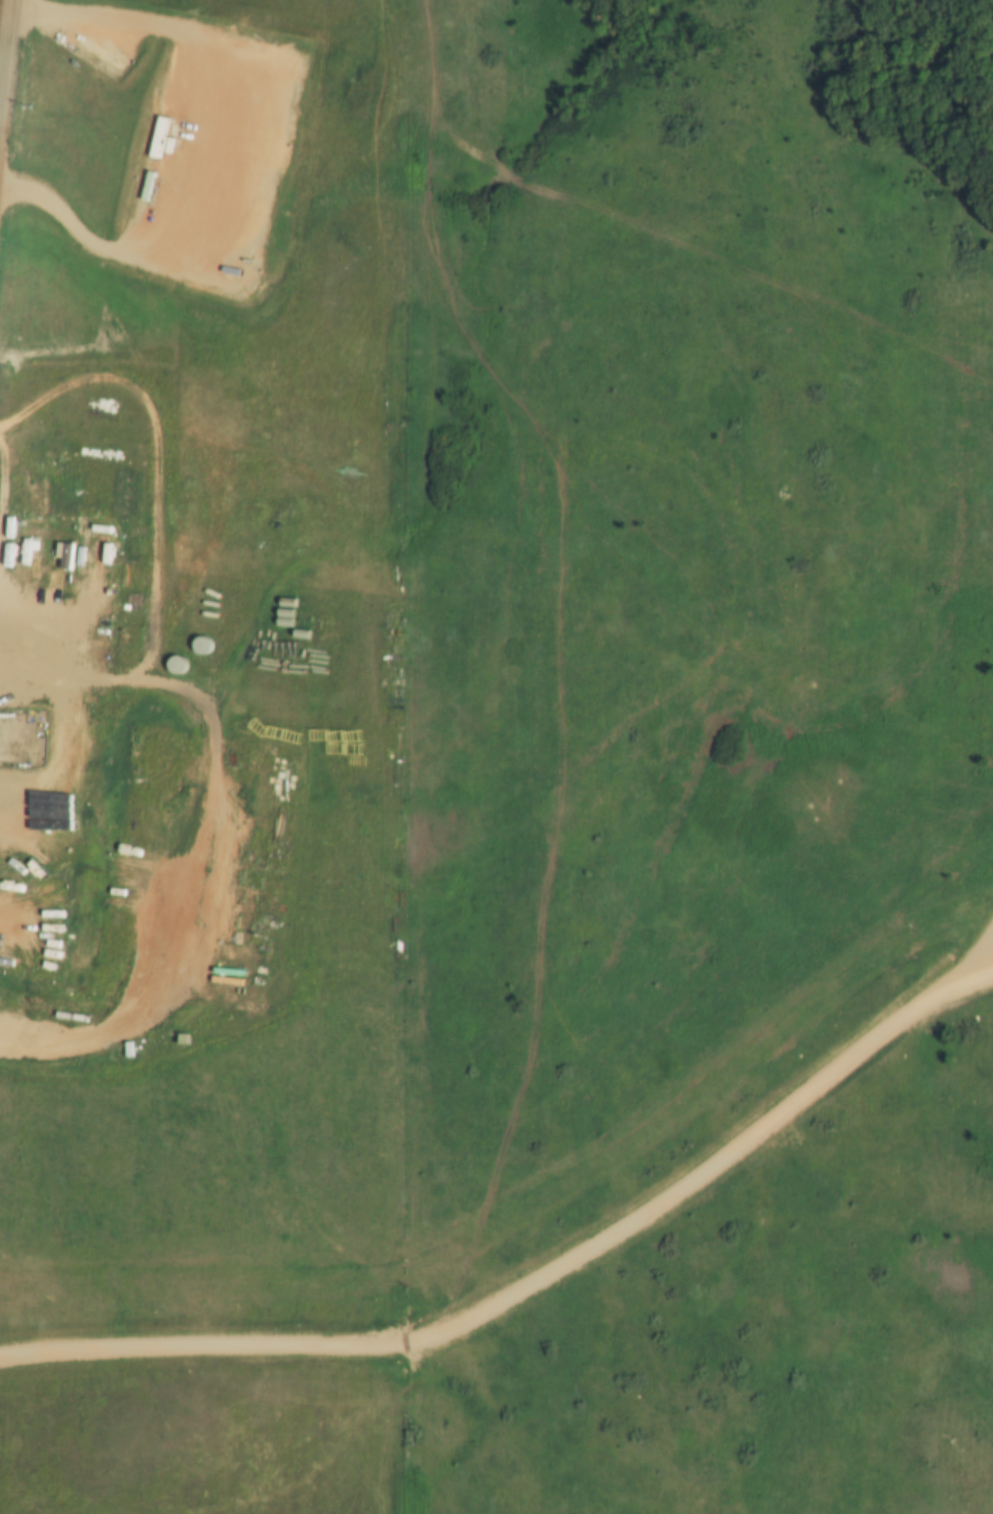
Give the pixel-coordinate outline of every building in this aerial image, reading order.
[(166,118),(156,159),(146,156),(156,115),(166,118)] [(75,531),(86,532),(81,575),(70,574),(75,531)] [(46,535),(32,535),(32,581),(46,581),(46,535)] [(56,535),(56,579),(69,579),(70,535),(56,535)] [(83,649),(103,649),(102,657),(83,657),(83,649)] [(93,949),(95,938),(54,929),(52,940),(93,949)] [(11,969),(13,956),(0,953),(0,967),(11,969)]
